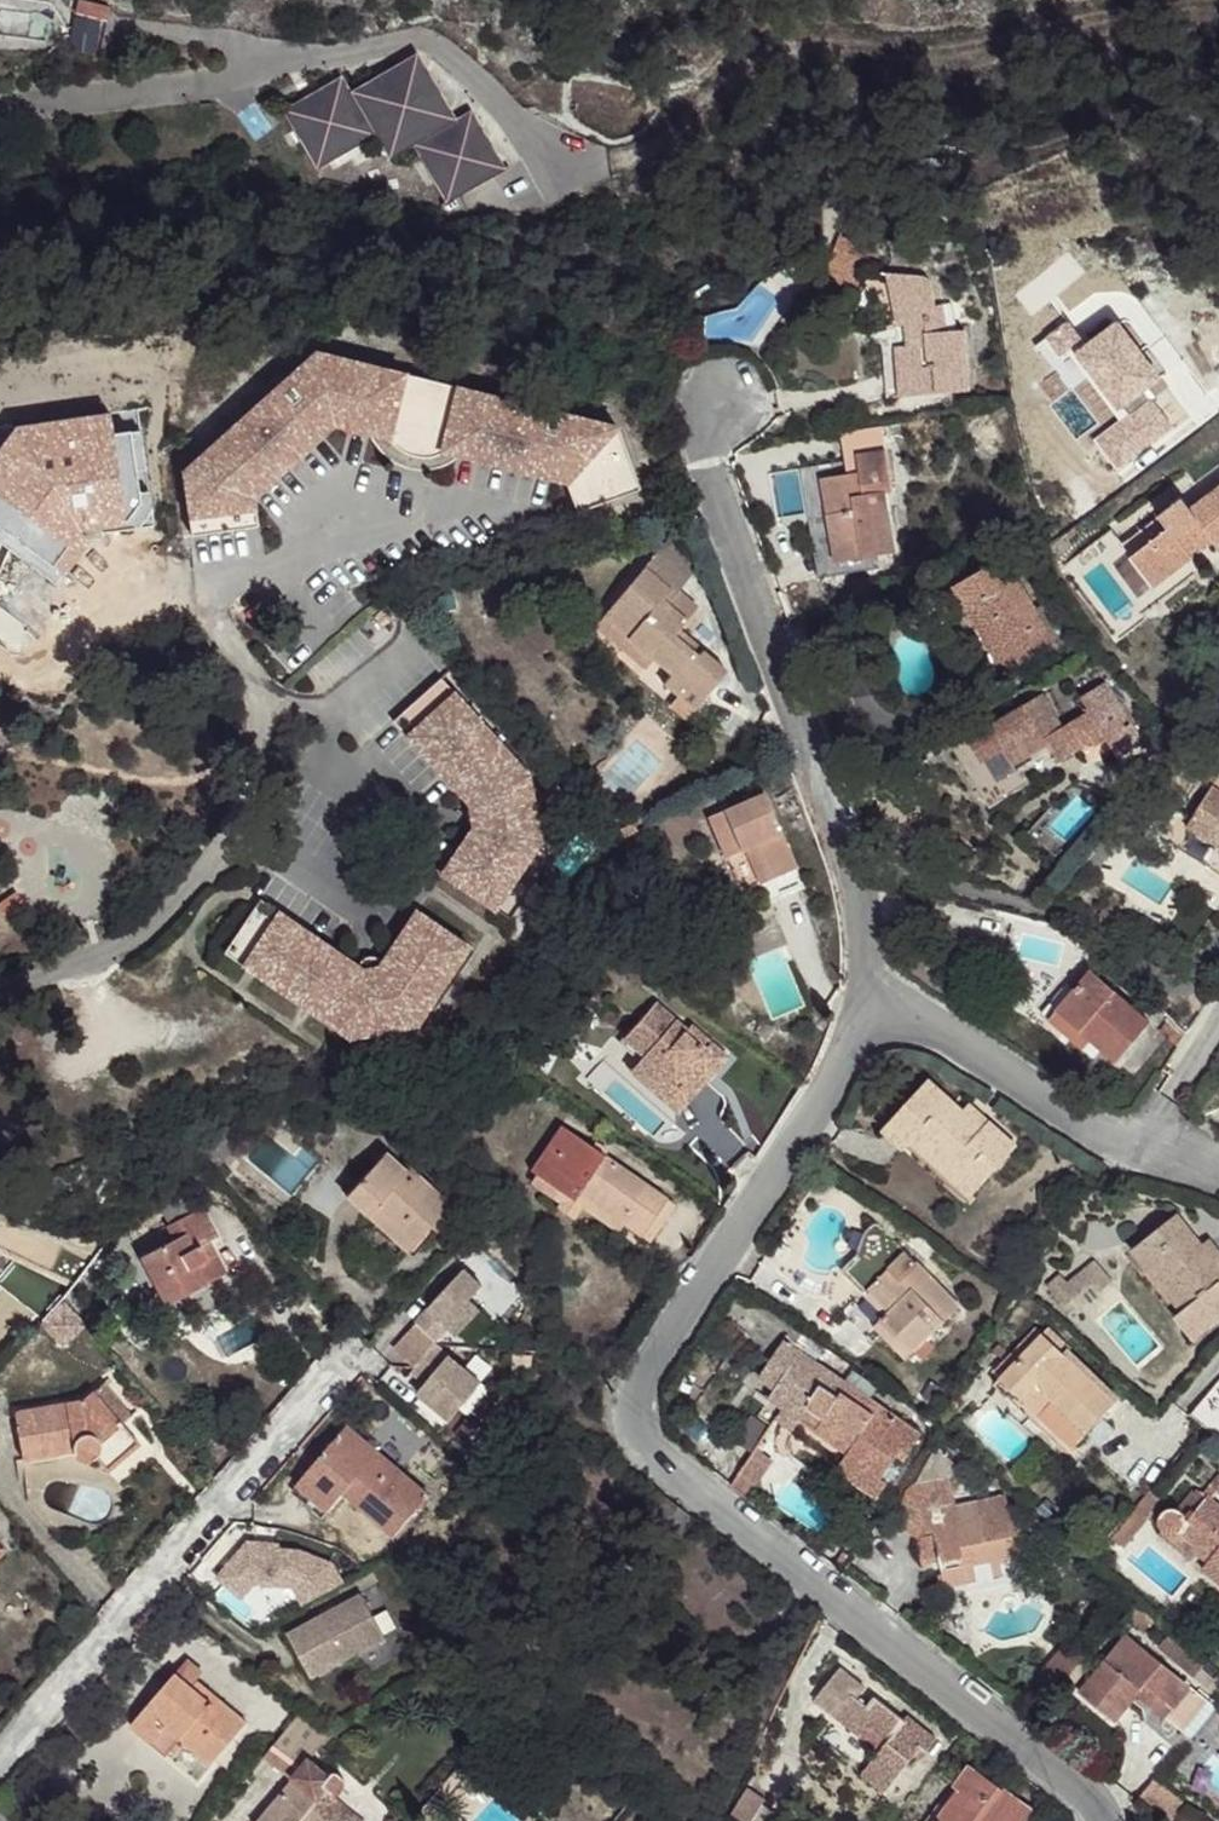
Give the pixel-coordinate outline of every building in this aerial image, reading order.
[(76,13),(106,21),(109,8),(79,0),(76,13)] [(455,121),(417,55),(351,93),(342,77),(284,111),(317,168),(375,134),(390,159),(414,145),(447,203),(504,170),(471,112),(455,121)] [(842,233),(836,247),(860,254),(842,233)] [(890,261),(882,244),(860,254),(836,247),(825,275),(860,289),(871,270),(890,261)] [(893,302),(901,300),(902,275),(887,274),(893,302)] [(970,392),(965,331),(956,332),(947,333),(942,305),(936,307),(932,284),(928,279),(925,277),(902,275),(901,300),(893,302),(898,328),(905,326),(911,325),(912,347),(905,347),(882,349),(885,380),(899,379),(900,398),(970,392)] [(951,304),(942,305),(947,333),(956,332),(951,304)] [(1067,321),(1045,337),(1059,356),(1081,340),(1067,321)] [(1122,322),(1073,358),(1088,379),(1071,391),(1107,431),(1094,440),(1121,472),(1174,429),(1145,394),(1167,377),(1122,322)] [(192,536),(202,535),(193,476),(317,363),(607,436),(628,494),(640,490),(617,427),(314,352),(182,472),(192,536)] [(607,436),(317,363),(193,476),(202,535),(242,529),(237,490),(330,408),(393,424),(389,440),(399,448),(411,454),(424,456),(434,455),(439,452),(443,436),(579,470),(593,507),(628,494),(607,436)] [(886,399),(900,398),(899,379),(885,380),(886,399)] [(393,424),(330,408),(237,490),(242,529),(258,527),(254,497),(333,426),(368,435),(372,442),(382,454),(392,462),(397,465),(404,468),(411,470),(421,471),(436,469),(450,463),(459,457),(565,484),(576,513),(593,507),(579,470),(443,436),(439,452),(434,455),(424,456),(411,454),(399,448),(389,440),(393,424)] [(878,557),(895,554),(884,493),(892,492),(886,452),(856,456),(857,459),(859,473),(848,475),(821,479),(827,515),(836,564),(852,561),(878,557)] [(848,475),(859,473),(857,459),(846,461),(848,475)] [(818,516),(827,515),(821,479),(812,481),(818,516)] [(1191,510),(1183,499),(1123,545),(1113,532),(1066,568),(1076,581),(1122,546),(1154,588),(1192,558),(1183,546),(1204,530),(1213,543),(1217,548),(1218,546),(1218,489),(1191,510)] [(1204,530),(1183,546),(1192,558),(1213,543),(1204,530)] [(657,552),(689,579),(702,564),(670,536),(657,552)] [(657,552),(603,617),(654,660),(661,651),(679,666),(671,675),(663,685),(678,696),(694,710),(727,672),(703,651),(698,656),(674,636),(678,631),(687,620),(668,604),(678,592),(689,579),(657,552)] [(878,557),(852,561),(855,575),(880,570),(878,557)] [(990,640),(1009,673),(1056,645),(1006,558),(947,592),(961,616),(978,606),(995,637),(990,640)] [(678,592),(668,604),(687,620),(697,608),(678,592)] [(390,605),(374,619),(383,629),(398,614),(390,605)] [(978,606),(961,616),(997,679),(1009,673),(990,640),(995,637),(978,606)] [(645,670),(654,660),(603,617),(594,627),(645,670)] [(678,631),(674,636),(698,656),(703,651),(678,631)] [(679,666),(661,651),(654,660),(671,675),(679,666)] [(529,776),(441,678),(430,688),(515,783),(525,839),(481,904),(493,913),(541,842),(529,776)] [(1043,694),(978,733),(993,759),(1005,751),(1010,759),(1044,738),(1048,745),(1058,762),(1103,735),(1119,760),(1144,744),(1106,682),(1080,698),(1090,713),(1063,729),(1043,694)] [(515,783),(430,688),(400,714),(478,801),(483,830),(448,882),(481,904),(525,839),(515,783)] [(687,719),(694,710),(678,696),(670,705),(687,719)] [(478,801),(400,714),(393,721),(468,806),(472,828),(439,876),(448,882),(483,830),(478,801)] [(978,733),(970,738),(985,764),(993,759),(978,733)] [(1044,738),(1010,759),(1014,766),(1048,745),(1044,738)] [(1212,787),(1176,844),(1218,871),(1218,776),(1212,787)] [(770,902),(804,888),(764,793),(709,817),(726,858),(745,849),(756,845),(771,879),(762,883),(770,902)] [(625,839),(638,832),(633,823),(620,830),(625,839)] [(771,879),(756,845),(745,849),(760,884),(762,883),(771,879)] [(8,919),(25,907),(16,894),(0,904),(0,908),(8,919)] [(260,899),(254,908),(360,980),(384,976),(425,915),(417,909),(378,967),(363,970),(260,899)] [(1101,913),(1110,921),(1117,912),(1109,904),(1101,913)] [(408,1012),(458,937),(425,915),(384,976),(360,980),(254,908),(232,941),(351,1023),(408,1012)] [(351,1023),(232,941),(223,953),(348,1039),(417,1025),(471,946),(458,937),(408,1012),(351,1023)] [(1116,1062),(1149,1023),(1090,973),(1073,993),(1066,987),(1050,1005),(1090,1040),(1082,1049),(1094,1059),(1102,1050),(1116,1062)] [(713,1074),(727,1058),(691,1026),(687,1031),(656,1003),(624,1039),(643,1056),(638,1061),(675,1094),(702,1064),(713,1074)] [(1082,1049),(1090,1040),(1050,1005),(1042,1015),(1082,1049)] [(755,1032),(766,1041),(777,1026),(765,1018),(755,1032)] [(1178,1047),(1188,1032),(1171,1018),(1160,1031),(1178,1047)] [(713,1074),(702,1064),(675,1094),(638,1061),(629,1072),(677,1114),(713,1074)] [(991,1176),(1017,1147),(989,1122),(982,1129),(963,1112),(929,1080),(882,1131),(904,1151),(917,1136),(962,1177),(976,1162),(991,1176)] [(963,1112),(982,1129),(989,1122),(970,1104),(963,1112)] [(227,1125),(203,1152),(218,1166),(242,1140),(227,1125)] [(675,1205),(561,1126),(530,1171),(574,1201),(579,1194),(650,1243),(675,1205)] [(963,1206),(991,1176),(976,1162),(962,1177),(917,1136),(904,1151),(963,1206)] [(214,1171),(218,1166),(203,1152),(199,1156),(214,1171)] [(406,1172),(385,1153),(346,1197),(366,1216),(374,1207),(415,1244),(431,1226),(436,1231),(455,1210),(409,1168),(406,1172)] [(169,1226),(200,1210),(190,1189),(158,1206),(169,1226)] [(415,1244),(374,1207),(366,1216),(407,1253),(415,1244)] [(174,1240),(140,1258),(166,1306),(226,1273),(209,1241),(217,1237),(202,1209),(200,1210),(169,1226),(167,1227),(174,1240)] [(1218,1320),(1218,1267),(1178,1215),(1156,1232),(1169,1248),(1154,1259),(1190,1305),(1175,1318),(1193,1341),(1218,1320)] [(530,1230),(511,1232),(514,1248),(533,1246),(530,1230)] [(928,1340),(959,1308),(885,1231),(843,1272),(868,1297),(872,1293),(889,1311),(885,1315),(881,1319),(914,1353),(922,1361),(935,1347),(928,1340)] [(1169,1248),(1156,1232),(1126,1256),(1175,1318),(1190,1305),(1154,1259),(1169,1248)] [(783,1260),(791,1249),(779,1241),(771,1252),(783,1260)] [(1064,1286),(1073,1298),(1093,1282),(1101,1292),(1112,1282),(1094,1261),(1067,1284),(1064,1286)] [(464,1271),(416,1323),(417,1324),(394,1349),(415,1368),(435,1345),(449,1329),(458,1337),(480,1311),(469,1301),(482,1287),(464,1271)] [(1064,1306),(1073,1298),(1064,1286),(1067,1284),(1060,1276),(1047,1286),(1064,1306)] [(889,1311),(872,1293),(868,1297),(885,1315),(889,1311)] [(64,1303),(42,1325),(58,1341),(68,1342),(84,1326),(64,1303)] [(914,1353),(881,1319),(874,1327),(907,1360),(914,1353)] [(1073,1449),(1116,1403),(1043,1335),(1001,1381),(1036,1415),(1031,1420),(1040,1429),(1045,1424),(1073,1449)] [(845,1383),(783,1342),(758,1378),(775,1389),(768,1399),(783,1409),(799,1420),(806,1409),(855,1443),(848,1454),(837,1469),(865,1489),(864,1492),(865,1498),(873,1503),(876,1501),(922,1436),(870,1400),(845,1383)] [(450,1421),(481,1383),(435,1345),(415,1368),(411,1373),(425,1385),(417,1395),(450,1421)] [(853,1371),(845,1383),(870,1400),(878,1388),(853,1371)] [(1031,1420),(1036,1415),(1001,1381),(995,1387),(1031,1420)] [(103,1384),(94,1392),(122,1424),(131,1416),(103,1384)] [(122,1424),(94,1392),(82,1401),(17,1412),(15,1415),(15,1418),(22,1460),(60,1454),(63,1451),(64,1449),(72,1448),(73,1451),(74,1454),(79,1459),(82,1460),(88,1461),(96,1459),(107,1472),(139,1444),(122,1424)] [(792,1431),(799,1420),(783,1409),(776,1420),(792,1431)] [(855,1443),(806,1409),(799,1420),(848,1454),(855,1443)] [(484,1431),(468,1417),(455,1433),(471,1446),(484,1431)] [(429,1497),(346,1426),(303,1478),(335,1506),(345,1494),(395,1537),(429,1497)] [(898,1530),(916,1536),(921,1565),(939,1561),(944,1587),(1003,1576),(1000,1560),(1026,1556),(1020,1527),(1015,1521),(1012,1517),(1005,1497),(956,1506),(948,1476),(964,1472),(936,1448),(916,1485),(912,1486),(906,1492),(898,1530)] [(756,1484),(757,1485),(773,1461),(757,1449),(740,1473),(756,1484)] [(865,1489),(837,1469),(834,1475),(862,1495),(864,1492),(865,1489)] [(756,1484),(740,1473),(731,1486),(746,1498),(756,1484)] [(1211,1487),(1218,1494),(1218,1476),(1211,1487)] [(335,1506),(303,1478),(296,1486),(328,1513),(335,1506)] [(1142,1501),(1154,1511),(1162,1502),(1149,1492),(1142,1501)] [(1218,1584),(1218,1506),(1201,1492),(1196,1498),(1191,1495),(1179,1510),(1172,1509),(1169,1509),(1163,1513),(1160,1517),(1159,1521),(1160,1527),(1161,1530),(1163,1532),(1167,1535),(1172,1536),(1180,1533),(1201,1550),(1205,1545),(1215,1553),(1207,1562),(1201,1569),(1218,1584)] [(1133,1511),(1146,1521),(1154,1511),(1142,1501),(1133,1511)] [(1113,1536),(1126,1546),(1146,1521),(1133,1511),(1113,1536)] [(1201,1550),(1180,1533),(1172,1536),(1167,1535),(1163,1532),(1160,1534),(1192,1560),(1197,1554),(1207,1562),(1215,1553),(1205,1545),(1201,1550)] [(843,1573),(853,1559),(844,1552),(834,1566),(843,1573)] [(362,1594),(287,1634),(311,1679),(385,1639),(362,1594)] [(1122,1613),(1145,1633),(1156,1621),(1133,1601),(1122,1613)] [(216,1640),(205,1631),(200,1638),(210,1646),(216,1640)] [(1126,1634),(1078,1693),(1116,1723),(1138,1695),(1145,1686),(1176,1711),(1169,1720),(1191,1738),(1216,1707),(1126,1634)] [(1160,1646),(1195,1676),(1202,1669),(1206,1663),(1171,1634),(1160,1646)] [(1039,1675),(1056,1690),(1072,1673),(1084,1658),(1067,1642),(1039,1675)] [(1072,1673),(1080,1680),(1092,1665),(1084,1658),(1072,1673)] [(176,1675),(191,1688),(197,1682),(204,1674),(188,1660),(176,1675)] [(839,1668),(814,1701),(880,1752),(862,1775),(885,1793),(920,1749),(926,1753),(937,1740),(916,1723),(909,1732),(902,1726),(906,1721),(874,1697),(867,1707),(858,1700),(866,1689),(839,1668)] [(1218,1697),(1218,1676),(1215,1680),(1202,1669),(1195,1676),(1218,1697)] [(176,1675),(131,1726),(152,1744),(167,1728),(181,1741),(182,1739),(211,1764),(246,1723),(197,1682),(191,1688),(176,1675)] [(1176,1711),(1145,1686),(1138,1695),(1169,1720),(1176,1711)] [(266,1756),(292,1779),(309,1759),(329,1736),(302,1713),(266,1756)] [(909,1732),(916,1723),(909,1717),(906,1721),(902,1726),(909,1732)] [(167,1728),(152,1744),(167,1757),(181,1741),(167,1728)] [(259,1820),(360,1820),(332,1798),(342,1794),(344,1791),(346,1785),(343,1778),(337,1773),(334,1773),(331,1776),(309,1759),(292,1779),(291,1780),(292,1781),(259,1820)] [(970,1766),(954,1788),(959,1792),(937,1820),(1028,1820),(1034,1813),(970,1766)] [(1184,1803),(1155,1780),(1141,1797),(1170,1820),(1184,1803)] [(732,1814),(742,1820),(752,1820),(763,1805),(765,1801),(748,1789),(732,1814)] [(752,1820),(774,1820),(778,1815),(763,1805),(752,1820)]
